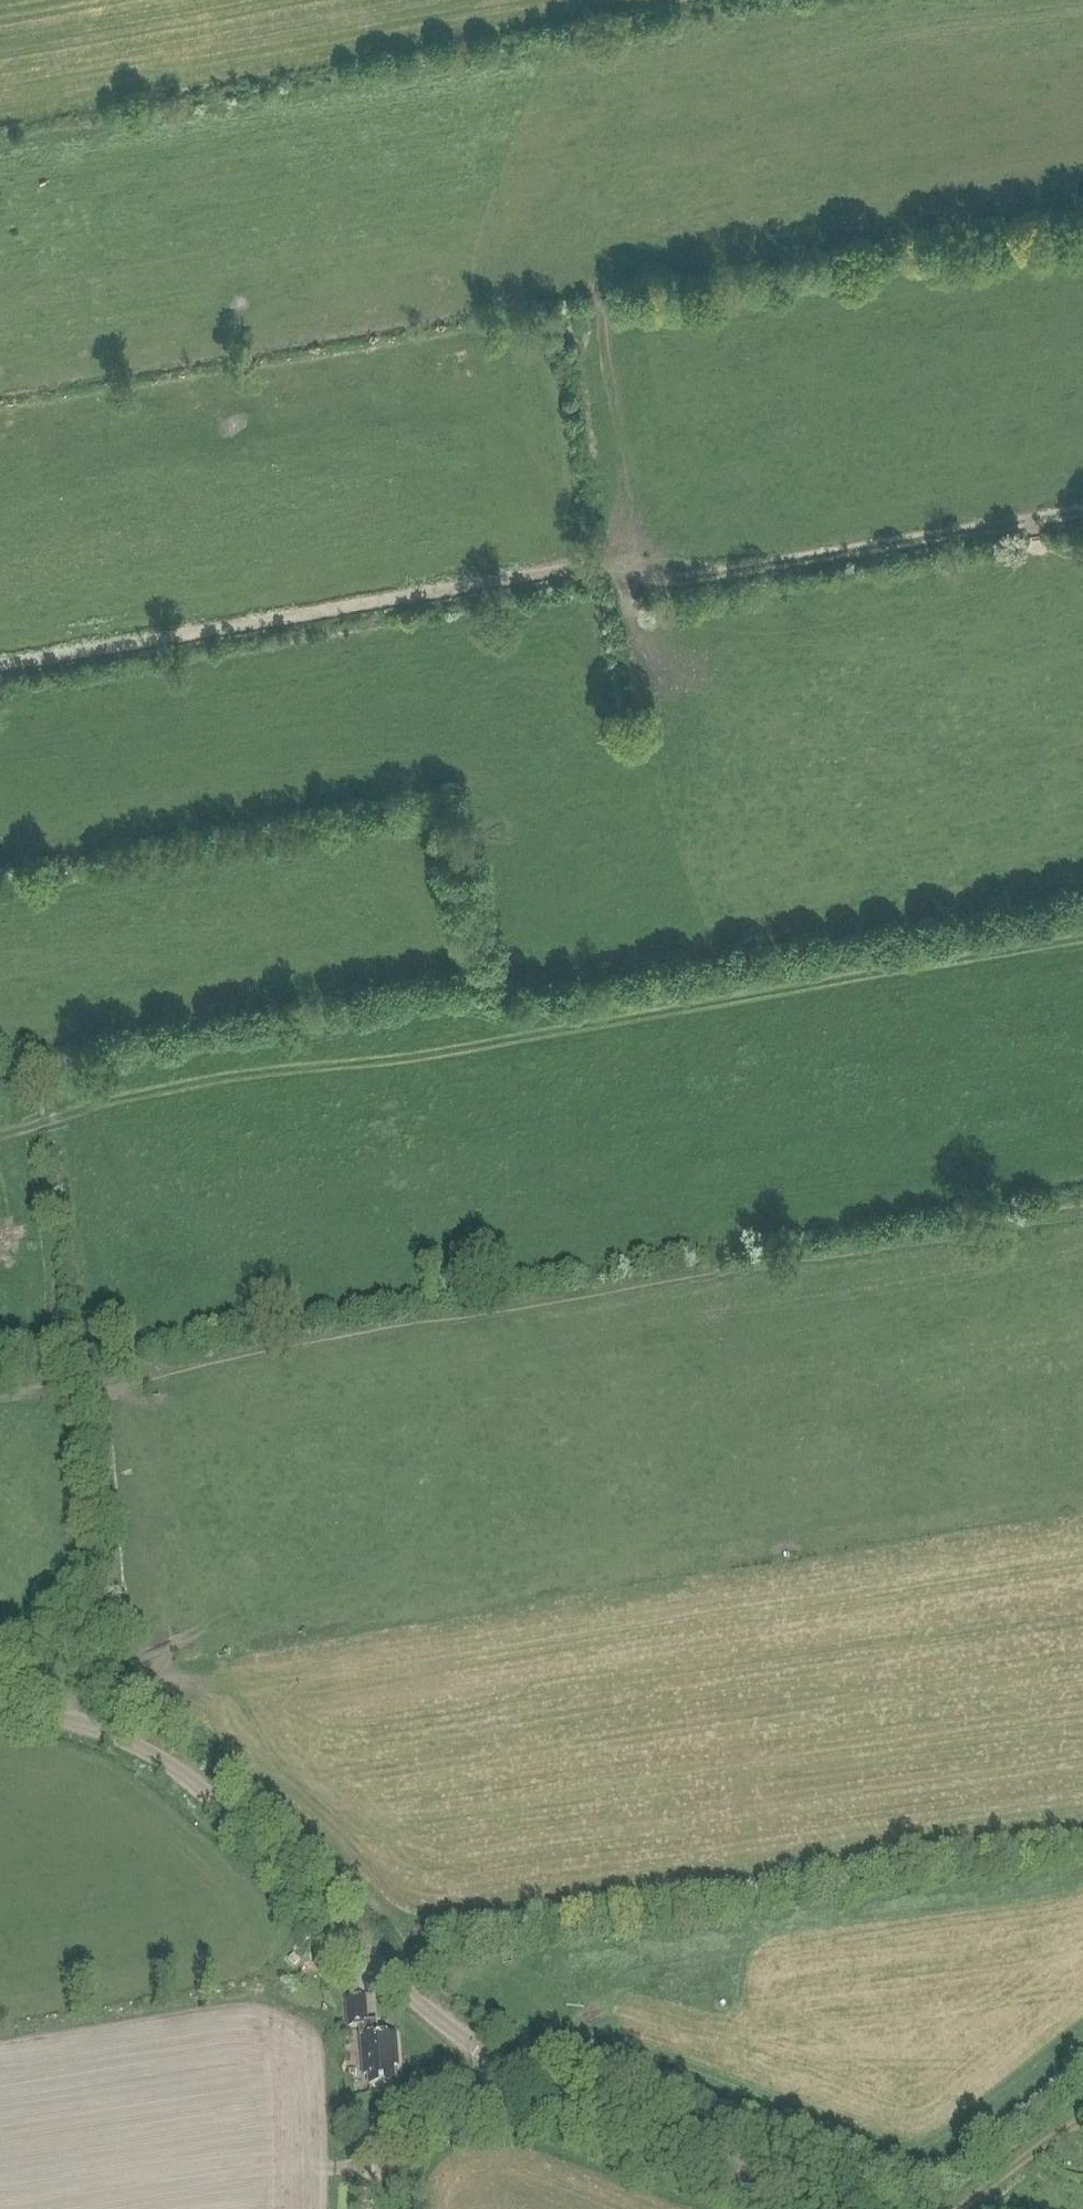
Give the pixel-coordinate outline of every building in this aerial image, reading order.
[(343,1997),(345,2026),(356,2025),(360,2075),(364,2074),(365,2086),(391,2084),(389,2062),(394,2061),(392,2033),(375,2034),(374,2020),(364,2021),(362,1996),(343,1997)]
